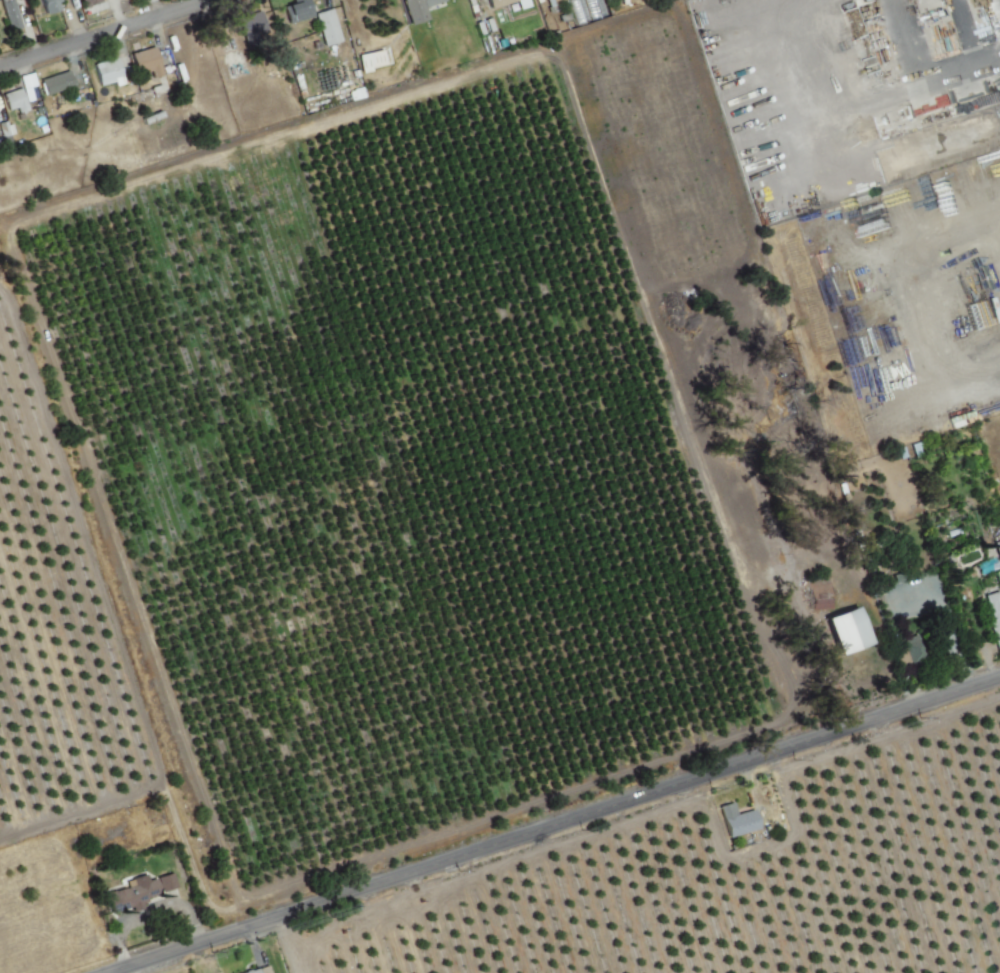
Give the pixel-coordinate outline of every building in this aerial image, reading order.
[(45,16),(39,0),(59,0),(60,3),(55,5),(58,12),(45,16)] [(285,1),(289,0),(307,0),(312,18),(288,25),(283,7),(287,6),(285,1)] [(411,27),(403,0),(428,0),(422,2),(428,22),(411,27)] [(514,1),(517,9),(527,7),(525,0),(486,0),(488,9),(514,1)] [(548,8),(545,0),(564,0),(565,4),(548,8)] [(10,33),(1,5),(13,1),(23,29),(10,33)] [(325,48),(314,14),(331,9),(342,42),(325,48)] [(236,19),(259,10),(269,33),(245,43),(236,19)] [(219,41),(233,37),(237,51),(222,55),(219,41)] [(137,78),(130,55),(154,47),(164,76),(152,80),(150,74),(137,78)] [(362,75),(358,57),(382,51),(385,66),(372,69),(372,73),(362,75)] [(98,88),(92,65),(117,58),(124,81),(98,88)] [(45,99),(38,82),(68,71),(77,94),(67,98),(65,91),(45,99)] [(32,100),(28,87),(34,86),(31,73),(18,76),(25,102),(32,100)] [(313,104),(310,96),(344,83),(347,91),(313,104)] [(7,112),(1,96),(20,89),(29,111),(17,116),(14,109),(7,112)] [(897,582),(894,574),(901,572),(904,580),(897,582)] [(985,596),(999,590),(999,654),(988,622),(994,620),(985,596)] [(824,617),(836,654),(868,644),(856,607),(824,617)] [(901,668),(894,647),(904,643),(903,640),(923,633),(932,660),(917,666),(916,663),(901,668)] [(717,806),(733,802),(737,814),(746,812),(749,822),(738,825),(740,832),(725,836),(717,806)] [(111,915),(103,891),(134,881),(133,878),(147,873),(149,880),(171,873),(177,891),(146,901),(147,905),(142,906),(144,910),(133,913),(131,907),(111,915)] [(268,965),(271,972),(243,972),(268,965)]
